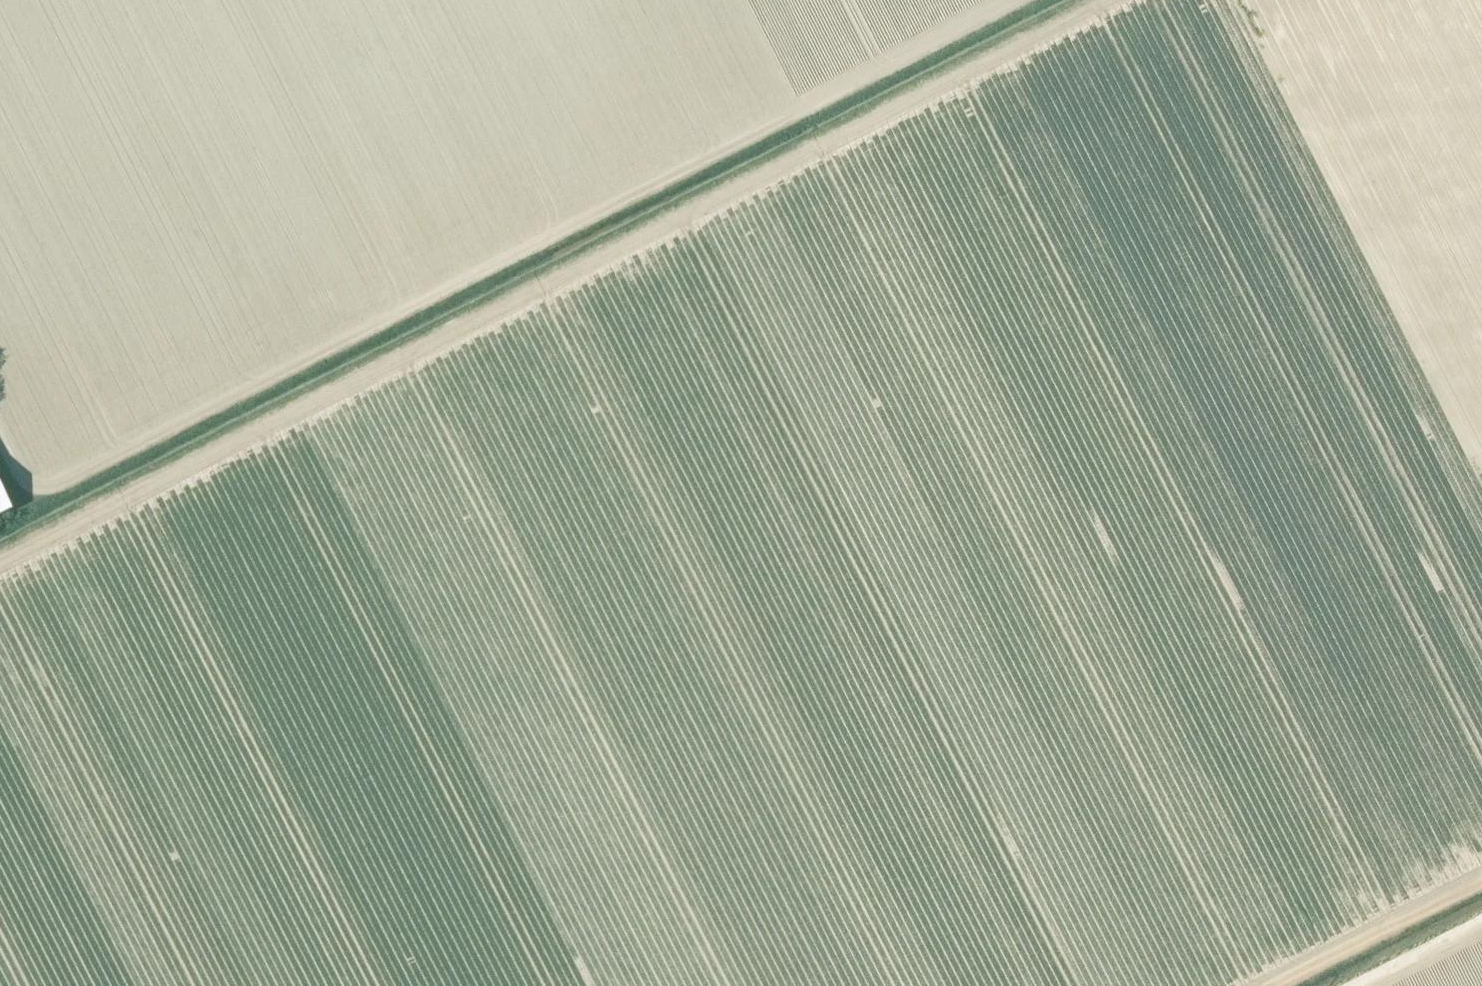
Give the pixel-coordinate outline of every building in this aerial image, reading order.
[(10,510),(0,489),(0,515),(10,510)]
